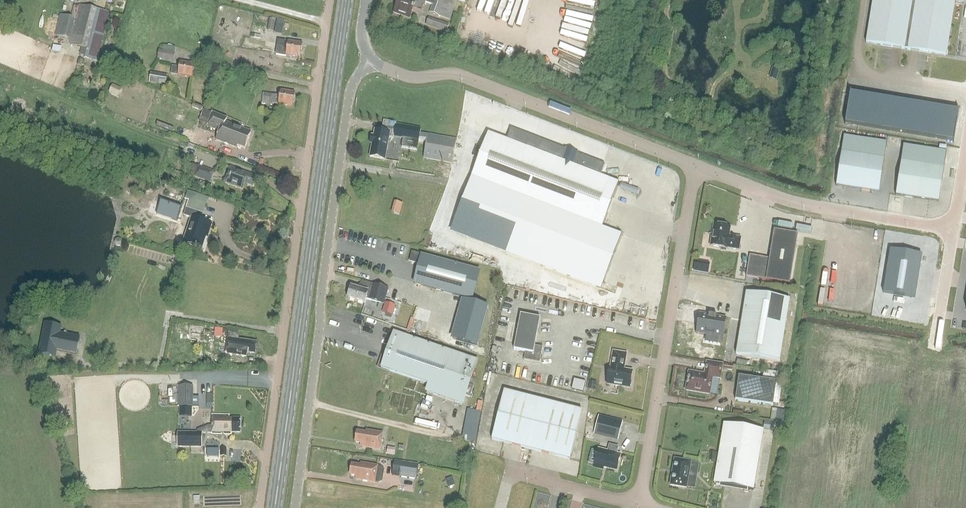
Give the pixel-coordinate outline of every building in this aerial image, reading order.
[(395,8),(396,8),(394,13),(410,18),(414,8),(422,11),(423,5),(424,6),(425,2),(433,4),(434,0),(398,0),(395,8)] [(450,19),(456,0),(455,0),(435,0),(430,13),(450,19)] [(866,42),(946,55),(955,2),(963,3),(964,0),(873,0),(866,42)] [(110,12),(80,5),(70,44),(82,47),(80,55),(85,56),(85,57),(97,61),(110,12)] [(75,18),(60,15),(55,35),(69,39),(75,18)] [(267,30),(273,31),(275,20),(269,18),(267,30)] [(429,18),(427,25),(447,32),(450,25),(429,18)] [(288,41),(287,46),(277,45),(276,55),(286,57),(286,55),(301,57),(302,43),(288,41)] [(175,52),(159,50),(158,58),(174,60),(175,52)] [(179,67),(173,66),(171,74),(192,78),(195,64),(180,61),(179,67)] [(167,75),(151,72),(149,82),(165,85),(167,75)] [(129,80),(127,86),(142,91),(144,86),(129,80)] [(109,92),(118,97),(122,88),(112,84),(109,92)] [(263,92),(262,103),(272,104),(273,103),(293,106),(295,92),(280,90),(279,95),(263,92)] [(954,142),(959,110),(959,109),(959,111),(851,93),(851,91),(850,91),(845,124),(845,123),(953,141),(953,142),(954,142)] [(238,145),(245,148),(251,132),(226,122),(227,118),(213,112),(208,124),(220,128),(216,140),(237,148),(238,145)] [(385,159),(384,159),(389,137),(393,138),(396,123),(384,121),(382,131),(375,130),(369,157),(385,160),(385,159)] [(421,129),(398,125),(395,137),(418,141),(418,140),(420,133),(421,129)] [(595,278),(604,282),(622,235),(602,228),(619,183),(600,176),(605,164),(511,128),(506,140),(488,132),(471,177),(453,224),(595,278)] [(426,142),(428,134),(420,133),(418,140),(426,142)] [(452,163),(456,139),(428,134),(424,158),(452,163)] [(879,192),(887,143),(843,136),(836,186),(879,192)] [(946,152),(903,145),(896,195),(939,202),(946,152)] [(194,176),(210,182),(214,172),(198,166),(194,176)] [(243,188),(245,183),(253,186),(256,178),(252,177),(253,175),(230,167),(225,182),(243,188)] [(203,213),(208,197),(187,191),(185,199),(188,200),(186,207),(184,215),(193,218),(185,243),(201,248),(206,231),(208,232),(211,223),(201,220),(203,213)] [(394,200),(391,211),(399,214),(402,203),(394,200)] [(161,201),(156,214),(177,221),(181,208),(161,201)] [(730,227),(726,226),(725,224),(719,223),(717,225),(714,224),(710,246),(727,249),(727,248),(738,250),(740,238),(729,236),(730,227)] [(769,259),(750,255),(746,277),(790,284),(798,234),(774,230),(769,259)] [(890,250),(883,293),(915,298),(922,255),(890,250)] [(419,264),(414,284),(472,300),(480,271),(412,253),(410,261),(419,264)] [(693,261),(693,270),(708,270),(708,262),(693,261)] [(385,298),(388,289),(373,284),(371,293),(368,292),(368,291),(352,286),(348,298),(365,303),(366,299),(374,301),(380,302),(382,297),(385,298)] [(790,299),(746,293),(736,355),(780,362),(790,299)] [(464,300),(453,339),(477,346),(488,307),(464,300)] [(393,316),(396,306),(385,302),(382,312),(393,316)] [(696,333),(706,335),(723,338),(727,318),(699,313),(696,333)] [(520,314),(514,350),(525,352),(523,360),(539,362),(540,361),(541,361),(542,356),(541,356),(542,347),(535,346),(540,318),(520,314)] [(55,357),(57,350),(76,354),(80,337),(60,333),(62,327),(46,323),(39,354),(55,357)] [(462,405),(477,361),(395,332),(385,363),(381,361),(379,368),(407,378),(430,385),(427,393),(462,405)] [(238,339),(239,334),(229,333),(226,354),(245,357),(247,355),(248,352),(256,353),(257,343),(249,342),(249,341),(238,339)] [(631,381),(631,380),(632,371),(623,369),(626,354),(613,352),(611,367),(610,367),(607,384),(629,388),(630,386),(631,385),(631,381)] [(712,377),(720,378),(722,364),(707,362),(708,362),(706,375),(689,372),(686,390),(709,394),(712,377)] [(735,400),(773,405),(776,382),(739,376),(735,400)] [(430,385),(407,378),(402,393),(394,391),(394,390),(392,390),(392,391),(392,392),(391,394),(389,393),(387,401),(389,401),(388,403),(387,405),(389,405),(397,407),(396,411),(395,412),(397,413),(405,415),(406,415),(407,414),(406,414),(407,410),(409,411),(411,411),(411,410),(413,401),(423,404),(427,393),(430,385)] [(585,382),(574,379),(571,389),(583,392),(585,382)] [(178,386),(174,386),(174,398),(178,398),(178,407),(179,407),(192,407),(193,407),(193,386),(178,386)] [(570,459),(582,411),(504,391),(491,439),(570,459)] [(179,407),(179,416),(192,416),(192,407),(179,407)] [(783,421),(785,410),(772,408),(770,419),(783,421)] [(229,418),(229,415),(212,415),(212,425),(209,425),(197,430),(197,432),(202,432),(202,433),(212,433),(212,434),(231,434),(231,432),(240,432),(240,418),(229,418)] [(619,434),(622,421),(599,415),(596,428),(619,434)] [(714,483),(753,490),(763,430),(724,423),(714,483)] [(366,434),(357,432),(355,442),(356,442),(363,443),(362,447),(380,450),(383,433),(366,430),(366,434)] [(197,432),(177,432),(177,447),(201,447),(202,433),(202,432),(197,432)] [(620,455),(616,454),(618,447),(609,445),(607,452),(598,449),(594,467),(603,469),(603,467),(616,470),(620,455)] [(395,448),(387,447),(386,454),(394,455),(395,448)] [(686,487),(691,461),(674,459),(670,485),(686,487)] [(416,480),(418,464),(394,460),(392,476),(416,480)] [(352,464),(350,475),(351,474),(358,476),(357,479),(379,483),(382,481),(384,469),(381,466),(361,463),(361,466),(352,465),(352,464)]
